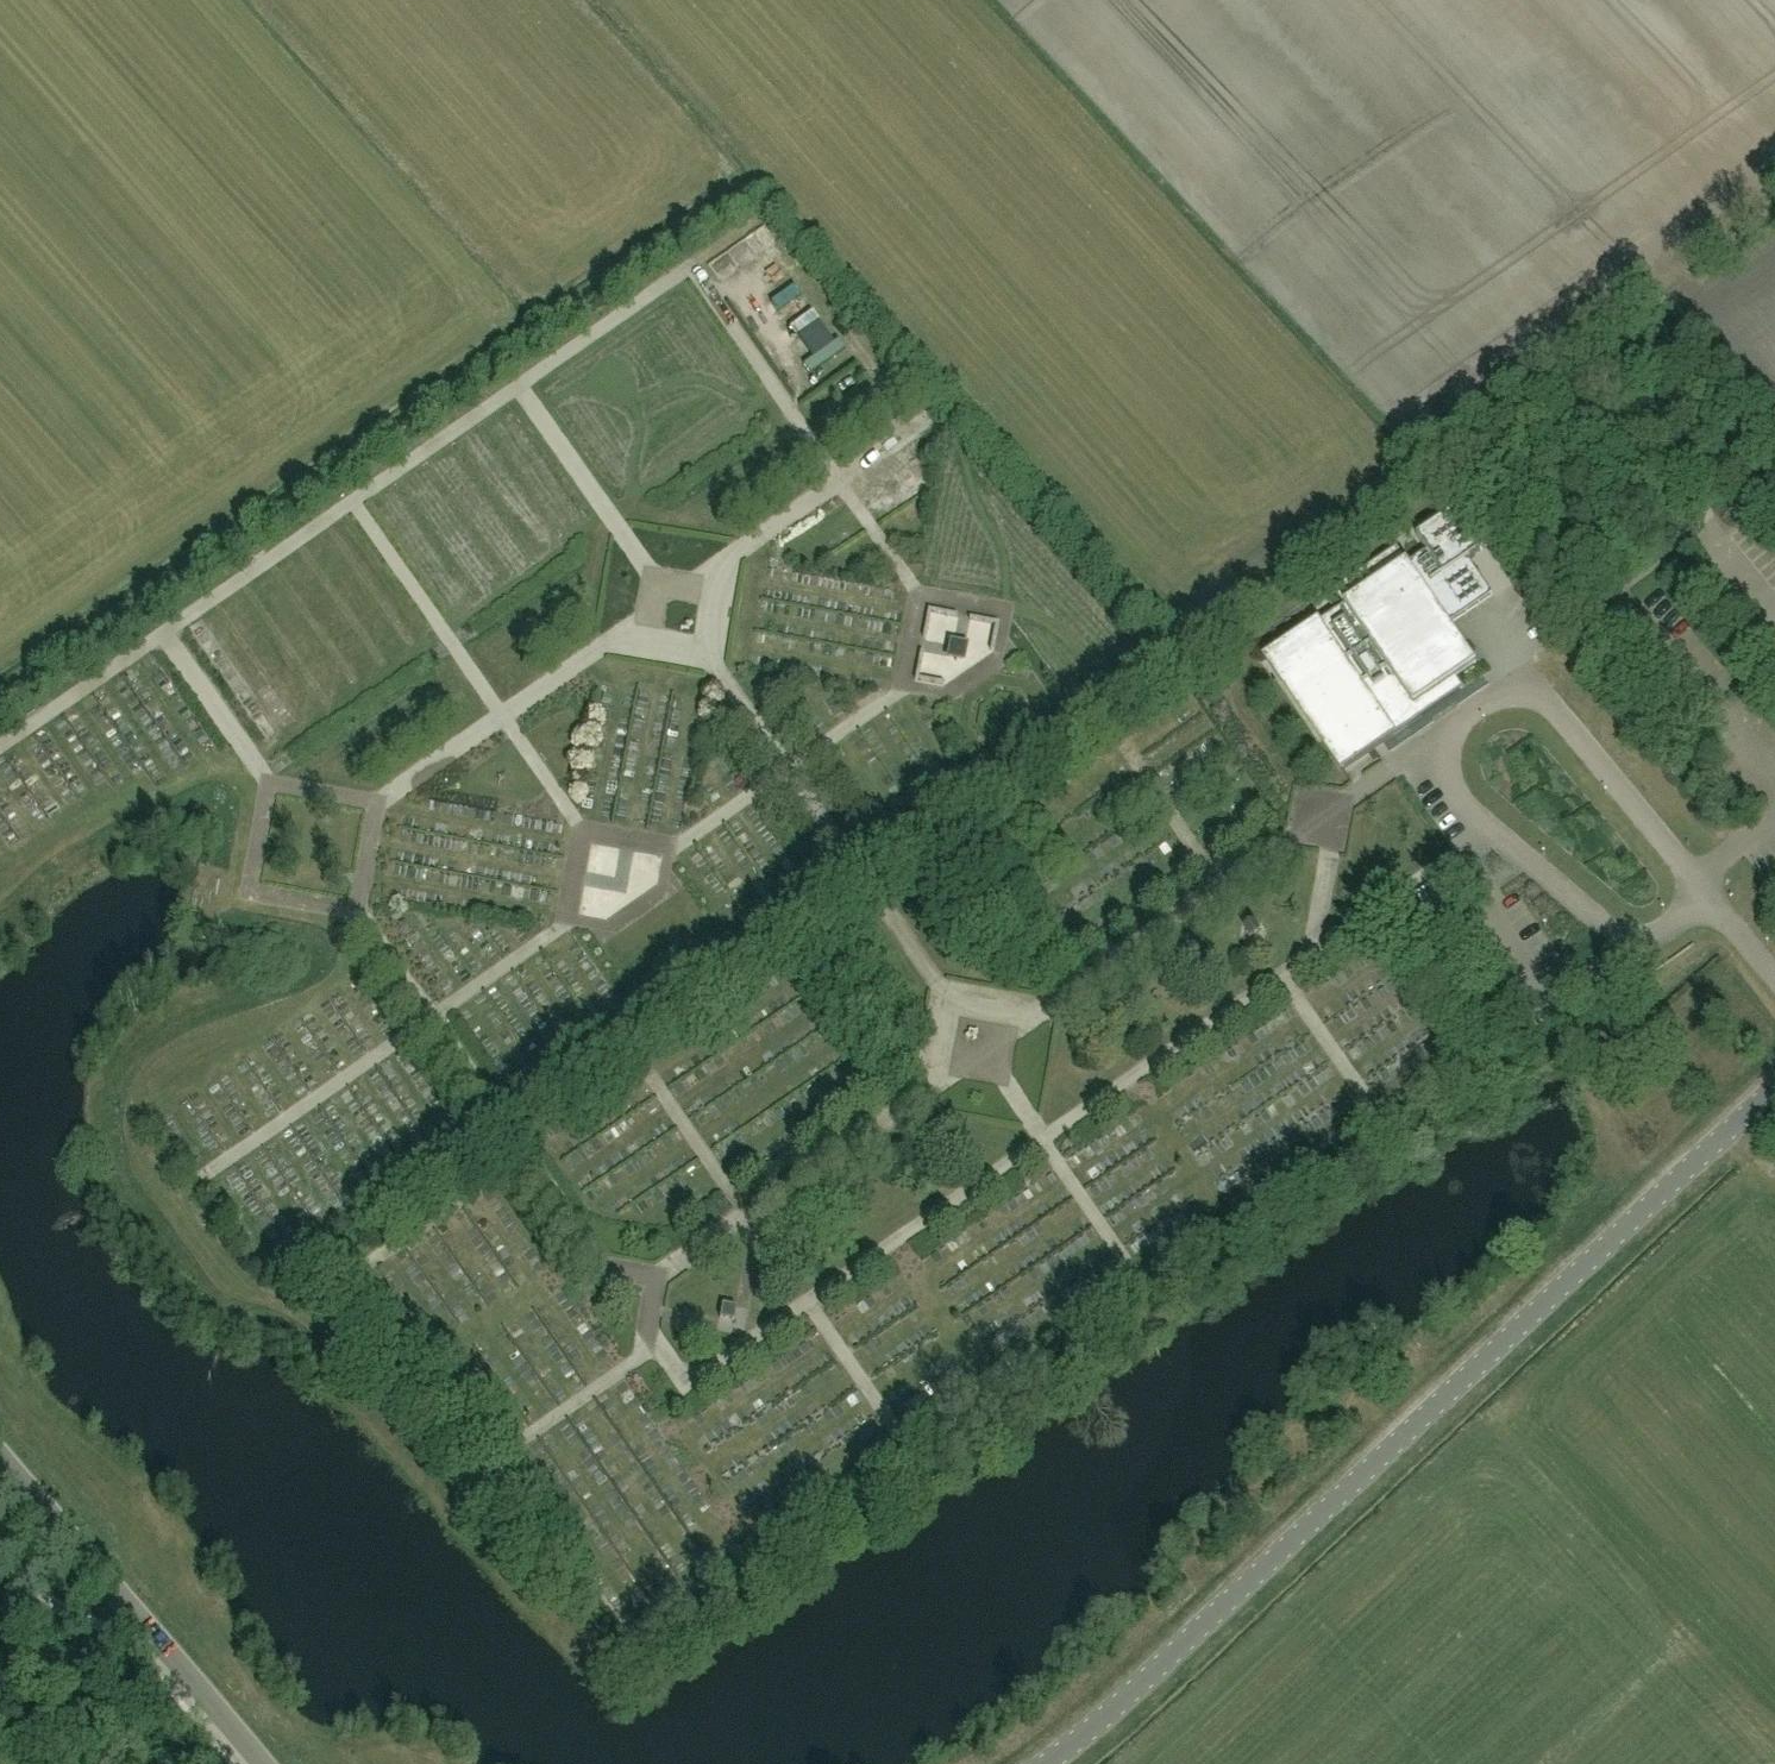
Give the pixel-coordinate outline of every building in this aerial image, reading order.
[(812,357),(803,363),(811,374),(847,348),(840,338),(834,342),(812,357)] [(1321,624),(1268,660),(1323,741),(1343,770),(1344,769),(1375,749),(1394,736),(1394,735),(1395,734),(1407,726),(1401,717),(1455,680),(1455,679),(1475,665),(1468,654),(1461,645),(1448,626),(1493,595),(1468,560),(1470,558),(1484,549),(1457,510),(1417,537),(1427,551),(1407,565),(1397,572),(1388,559),(1398,552),(1397,551),(1336,592),(1346,607),(1321,624)] [(970,627),(991,628),(992,616),(971,614),(970,627)] [(592,872),(619,877),(624,848),(597,843),(592,872)]
